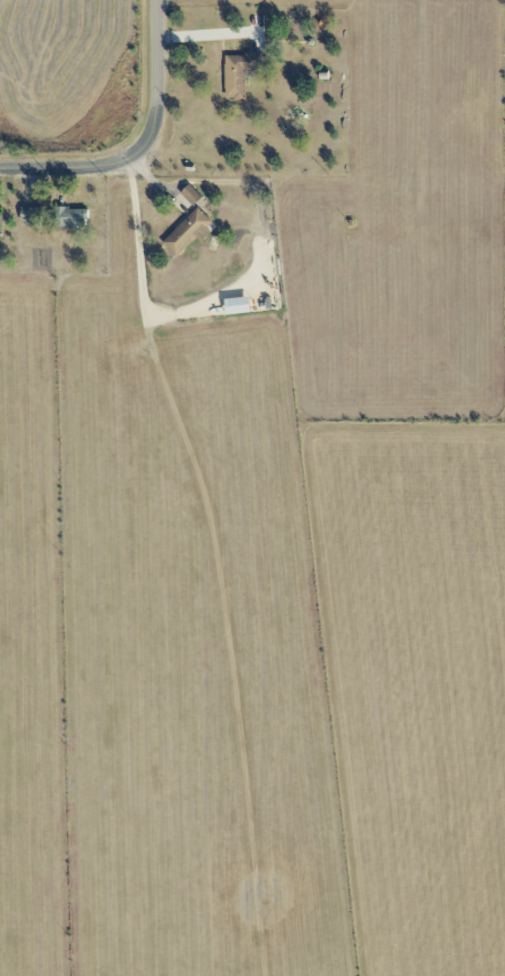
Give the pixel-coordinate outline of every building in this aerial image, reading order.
[(246,100),(245,78),(251,78),(250,69),(264,69),(264,54),(224,55),(225,100),(246,100)] [(202,197),(189,184),(180,193),(193,206),(202,197)] [(87,208),(56,209),(56,228),(87,228),(87,208)] [(177,258),(196,238),(199,240),(215,224),(197,208),(162,244),(177,258)]
